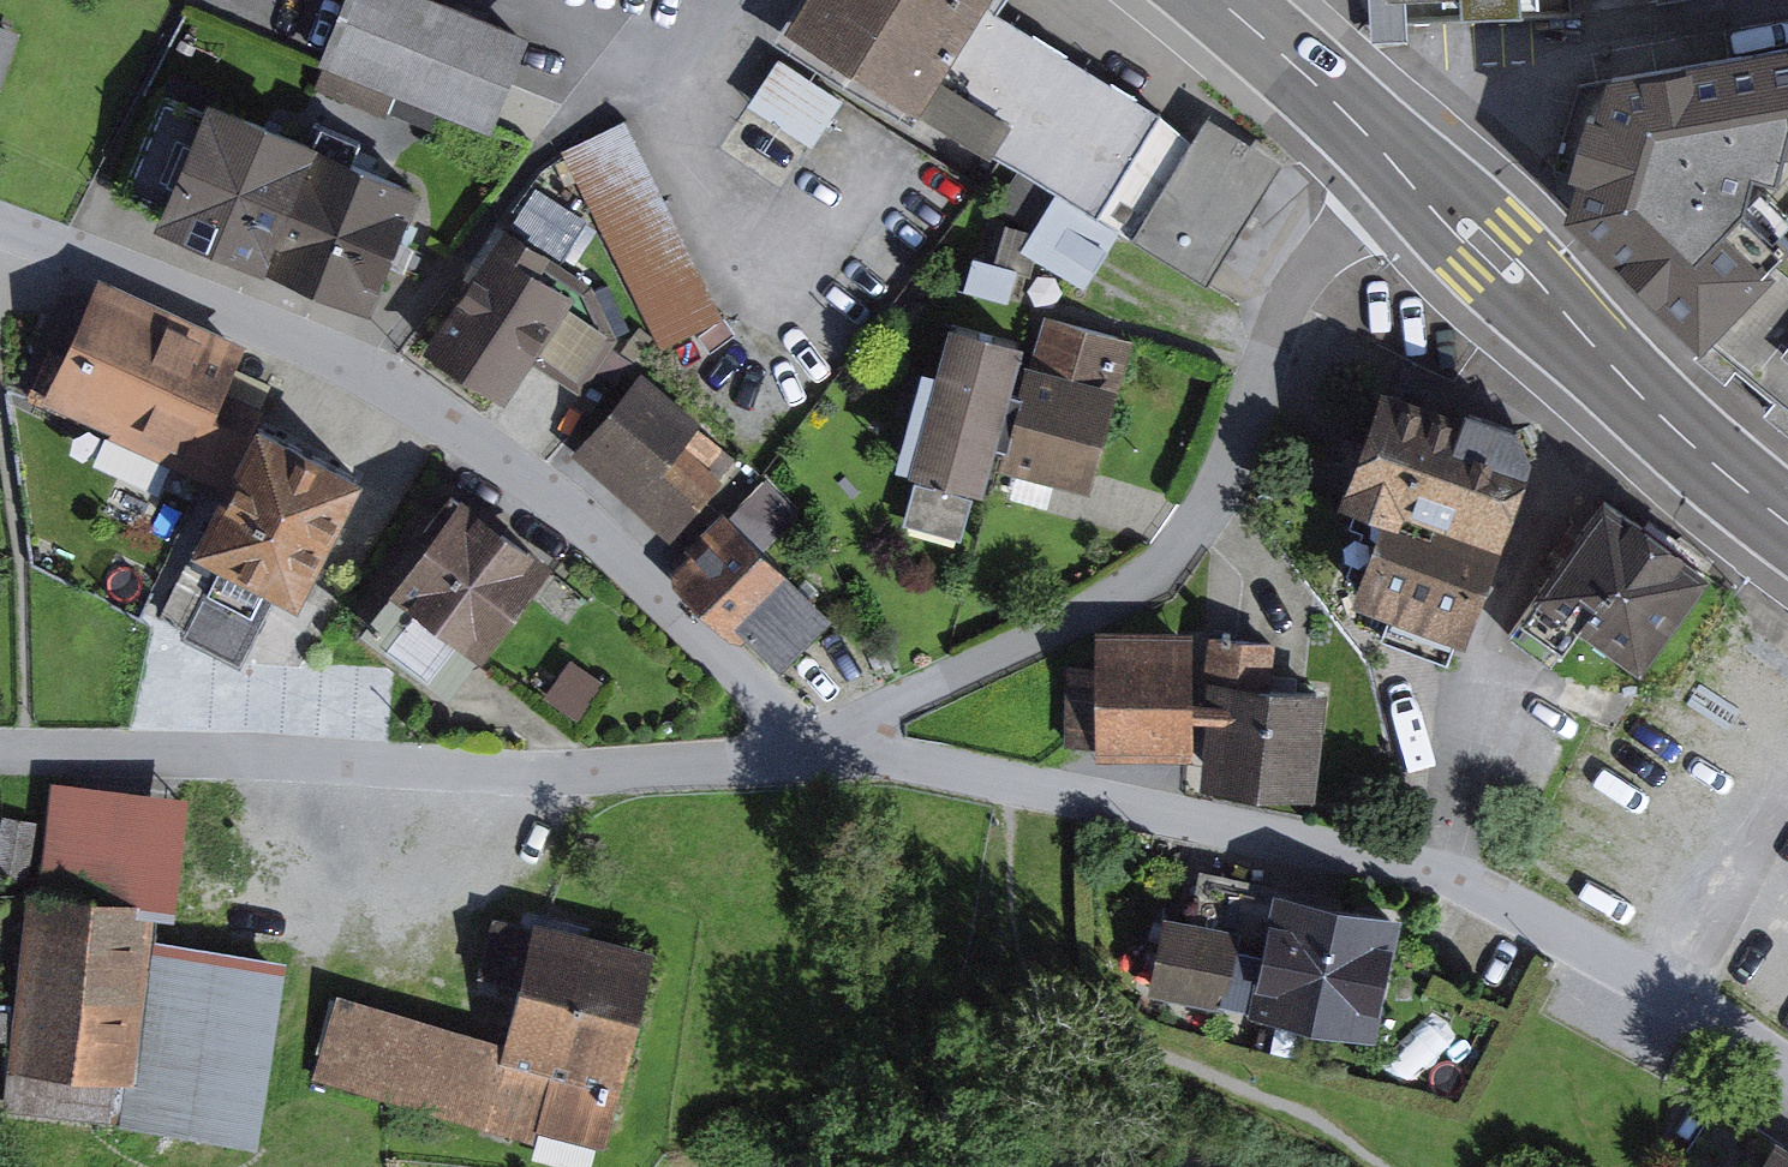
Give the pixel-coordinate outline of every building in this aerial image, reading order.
[(377,0),(342,0),(311,80),(478,146),(514,54),(377,0)] [(777,24),(1037,194),(1001,250),(1078,300),(1105,259),(1180,309),(1280,156),(1195,100),(1173,135),(966,0),(793,0),(777,24)] [(1461,13),(1520,10),(1520,0),(1461,0),(1461,13)] [(21,22),(0,16),(0,79),(4,80),(21,22)] [(1615,82),(1581,204),(1714,338),(1787,393),(1787,241),(1785,245),(1752,220),(1765,153),(1787,152),(1787,51),(1615,82)] [(665,341),(728,310),(628,114),(565,146),(665,341)] [(413,198),(209,115),(162,231),(366,313),(413,198)] [(564,301),(494,256),(432,352),(502,397),(564,301)] [(235,354),(102,290),(48,402),(224,487),(160,618),(185,631),(181,639),(239,666),(272,597),(294,607),(350,493),(243,441),(249,430),(208,411),(235,354)] [(1126,347),(1046,326),(1025,407),(1004,402),(1017,353),(953,336),(915,478),(920,479),(907,526),(959,540),(972,493),(980,495),(992,449),(1009,454),(1005,469),(1087,491),(1126,347)] [(730,464),(640,388),(582,456),(672,532),(730,464)] [(1527,455),(1388,405),(1350,510),(1388,523),(1358,606),(1391,618),(1382,644),(1450,668),(1527,455)] [(795,522),(763,492),(682,577),(777,666),(820,620),(758,561),(795,522)] [(472,503),(382,625),(465,686),(555,563),(472,503)] [(1704,585),(1607,513),(1523,625),(1560,652),(1580,627),(1640,671),(1704,585)] [(1190,760),(1188,645),(1104,646),(1105,675),(1072,676),(1073,747),(1100,747),(1100,761),(1190,760)] [(1268,653),(1214,650),(1208,789),(1305,798),(1320,705),(1266,698),(1268,653)] [(56,772),(42,891),(157,904),(184,907),(197,788),(56,772)] [(1272,926),(1175,908),(1161,986),(1392,1028),(1415,904),(1280,880),(1272,926)] [(157,904),(42,891),(18,1105),(132,1118),(153,938),(157,904)] [(508,1047),(340,1001),(319,1077),(528,1135),(531,1123),(599,1142),(650,959),(541,929),(508,1047)] [(295,954),(153,938),(132,1118),(274,1134),(295,954)] [(1782,1111),(1749,1166),(1787,1166),(1787,1115),(1782,1111)]
